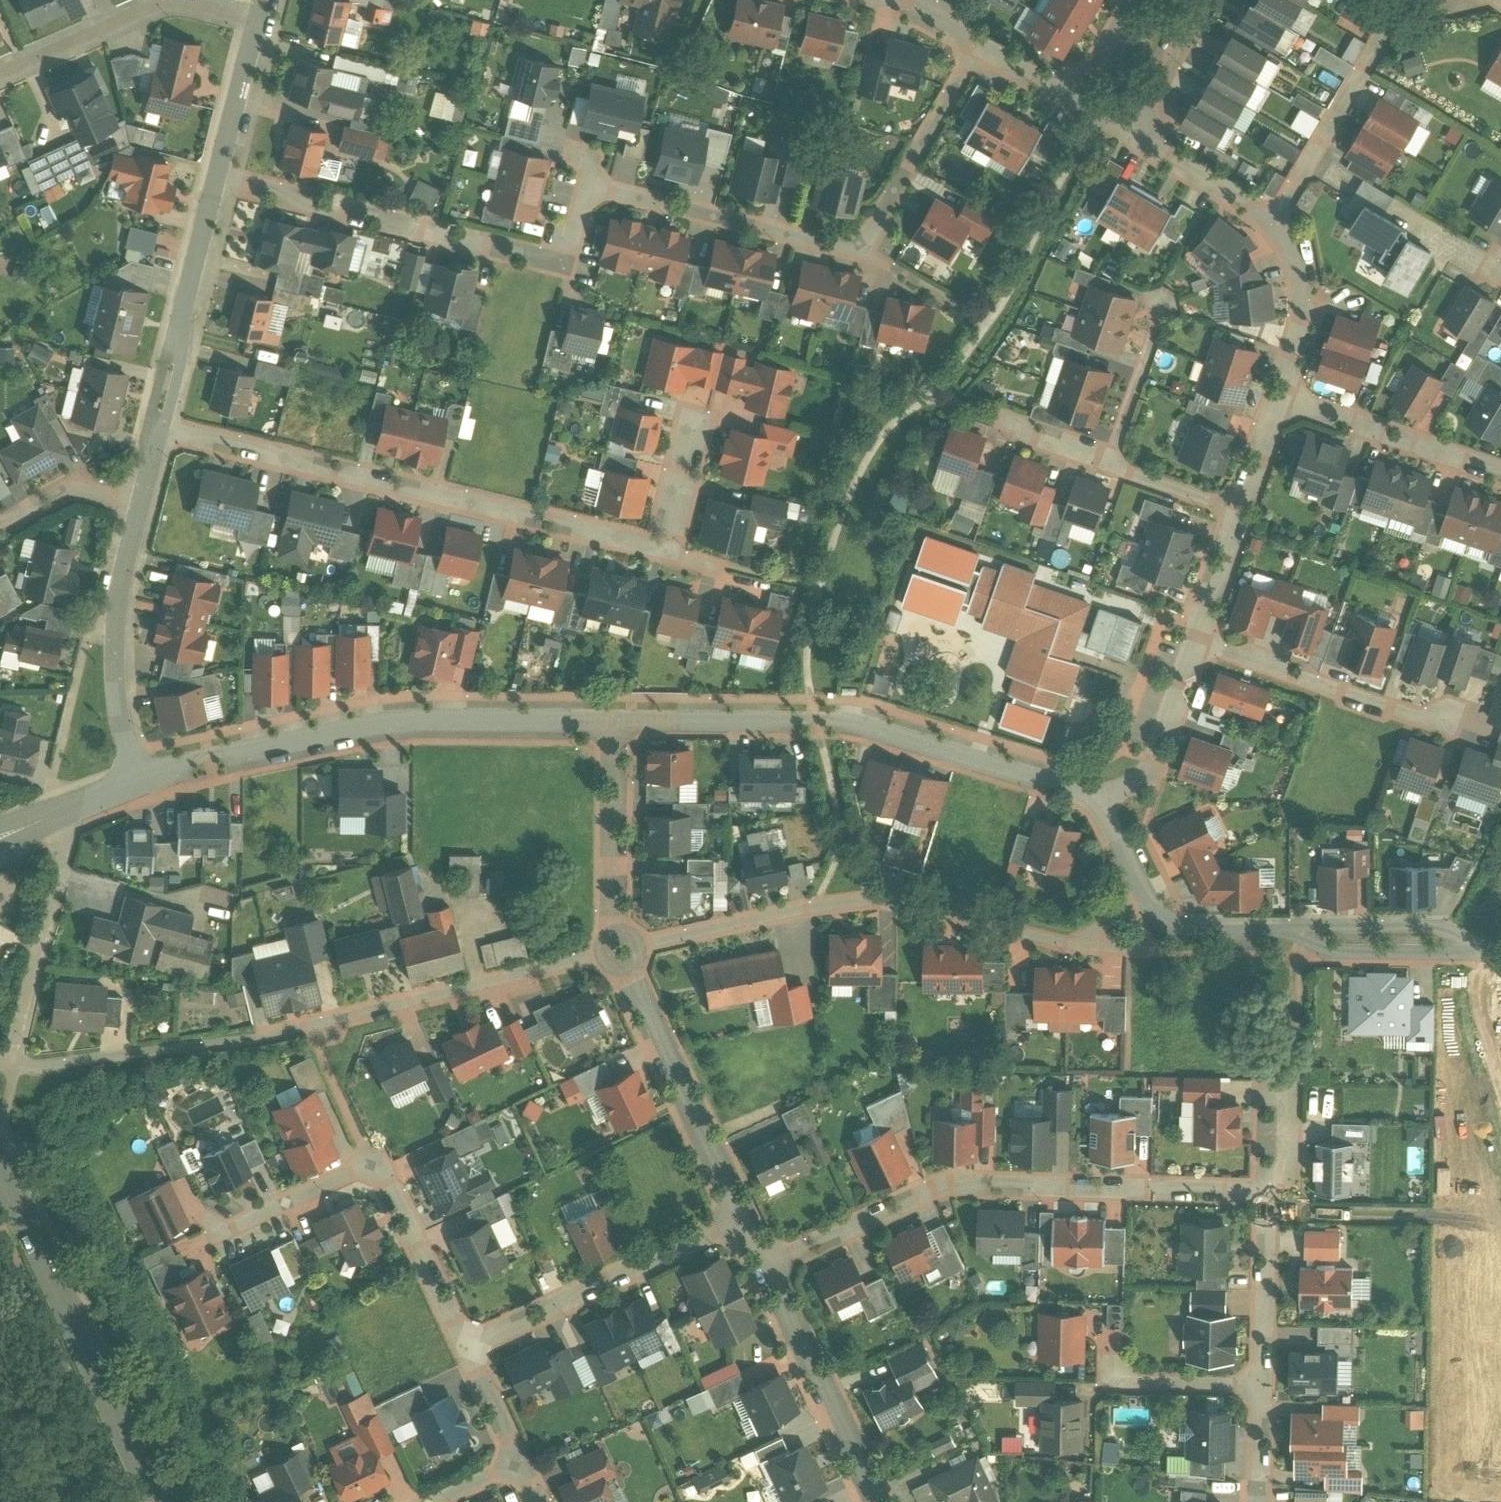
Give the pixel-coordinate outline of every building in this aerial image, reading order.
[(49,15),(80,1),(80,0),(43,0),(49,15)] [(343,0),(314,0),(312,9),(313,9),(307,35),(339,43),(350,2),(343,0)] [(356,3),(367,6),(367,5),(382,9),(384,0),(356,0),(356,3)] [(598,26),(607,28),(616,30),(623,1),(621,0),(605,0),(598,26)] [(621,0),(623,1),(642,6),(636,31),(665,39),(671,13),(674,14),(678,0),(621,0)] [(753,0),(738,0),(731,27),(744,30),(742,37),(771,45),(772,45),(776,32),(782,7),(753,0)] [(1016,0),(990,0),(1013,14),(1020,2),(1016,0)] [(1064,0),(1054,0),(1045,16),(1042,14),(1041,15),(1080,37),(1087,25),(1095,19),(1064,0)] [(1095,19),(1097,9),(1102,0),(1064,0),(1095,19)] [(1294,0),(1259,0),(1256,6),(1255,7),(1287,25),(1286,26),(1290,28),(1291,27),(1291,26),(1302,6),(1303,6),(1294,0)] [(1359,10),(1348,3),(1341,15),(1352,21),(1359,10)] [(1287,25),(1255,7),(1256,6),(1252,4),(1251,5),(1252,5),(1239,27),(1274,48),(1286,26),(1287,25)] [(382,9),(367,5),(367,6),(363,19),(381,23),(385,9),(382,9)] [(1379,22),(1359,10),(1352,21),(1372,33),(1379,22)] [(844,23),(809,14),(800,49),(834,57),(835,58),(837,50),(843,28),(844,23)] [(1080,37),(1041,15),(1029,36),(1064,56),(1072,43),(1080,37)] [(607,28),(598,26),(596,36),(605,39),(607,28)] [(858,32),(843,28),(837,50),(852,54),(858,32)] [(789,35),(776,32),(772,45),(771,45),(771,47),(785,50),(789,35)] [(199,46),(166,38),(165,45),(155,43),(150,60),(160,63),(157,76),(156,77),(190,85),(199,46)] [(1268,58),(1233,38),(1220,59),(1219,60),(1223,63),(1223,62),(1254,80),(1255,80),(1268,58)] [(928,50),(889,40),(884,60),(880,77),(890,79),(918,87),(928,50)] [(573,44),(568,61),(581,65),(587,48),(573,44)] [(1322,46),(1316,58),(1327,65),(1334,53),(1322,46)] [(1360,53),(1350,47),(1344,57),(1354,63),(1360,53)] [(852,54),(837,50),(835,58),(834,57),(832,63),(849,67),(852,54)] [(1353,65),(1334,53),(1327,65),(1347,76),(1353,65)] [(135,54),(111,59),(118,89),(138,84),(145,57),(135,55),(135,54)] [(368,63),(336,55),(332,68),(332,70),(362,77),(365,78),(368,63)] [(884,60),(865,55),(856,90),(886,97),(890,79),(880,77),(884,60)] [(1407,73),(1425,70),(1423,55),(1405,58),(1407,73)] [(1492,70),(1500,75),(1500,55),(1492,70)] [(558,66),(517,56),(512,77),(513,77),(513,83),(515,84),(513,91),(513,97),(534,102),(529,120),(542,123),(545,108),(546,105),(548,105),(551,93),(555,94),(558,80),(554,79),(558,66)] [(332,68),(300,60),(291,99),(322,107),(323,107),(332,70),(332,68)] [(1254,80),(1223,62),(1223,63),(1211,83),(1210,83),(1245,104),(1246,104),(1245,103),(1257,83),(1258,83),(1259,82),(1255,80),(1254,80)] [(362,77),(332,70),(323,107),(322,107),(322,108),(357,117),(363,95),(358,94),(362,77)] [(99,72),(82,80),(80,75),(49,89),(67,128),(80,122),(87,136),(88,139),(108,130),(117,126),(116,125),(102,95),(108,92),(99,72)] [(190,85),(156,77),(157,76),(155,76),(146,108),(165,113),(166,115),(176,118),(179,116),(184,117),(192,85),(190,85)] [(1245,104),(1210,83),(1210,84),(1198,105),(1229,124),(1232,127),(1233,125),(1245,105),(1245,104)] [(642,97),(592,85),(586,108),(582,125),(599,129),(598,133),(613,137),(614,133),(632,137),(642,97)] [(993,93),(980,85),(969,102),(983,110),(990,99),(993,93)] [(429,112),(459,121),(466,98),(435,89),(429,112)] [(1325,108),(1299,92),(1293,103),(1304,109),(1319,118),(1325,108)] [(1421,105),(1407,97),(1398,112),(1412,120),(1421,105)] [(991,100),(990,99),(983,110),(981,115),(976,122),(966,140),(968,140),(979,147),(993,155),(994,155),(1017,115),(991,100)] [(983,110),(969,102),(962,115),(976,122),(981,115),(983,110)] [(1229,124),(1198,105),(1194,102),(1193,104),(1194,104),(1181,126),(1209,142),(1216,146),(1229,124)] [(1398,112),(1381,102),(1366,126),(1400,147),(1400,148),(1402,149),(1417,123),(1412,120),(1398,112)] [(1319,118),(1304,109),(1293,128),(1311,138),(1321,120),(1319,118)] [(1043,131),(1017,115),(994,155),(993,155),(987,165),(989,166),(995,156),(1020,170),(1020,171),(1021,172),(1033,151),(1041,137),(1044,131),(1043,130),(1043,131)] [(1069,131),(1051,120),(1045,131),(1044,131),(1041,137),(1059,148),(1069,131)] [(125,121),(116,125),(117,126),(108,130),(116,151),(116,153),(131,145),(130,141),(126,123),(125,121)] [(157,132),(126,123),(130,141),(153,147),(157,132)] [(327,133),(292,124),(281,165),(316,174),(321,155),(327,133)] [(1400,147),(1366,126),(1350,154),(1354,156),(1381,172),(1384,174),(1400,148),(1400,147)] [(377,136),(345,128),(339,149),(372,158),(377,136)] [(88,139),(87,136),(81,139),(87,151),(93,148),(98,159),(116,151),(108,130),(88,139)] [(705,140),(666,130),(656,170),(695,180),(705,140)] [(1283,140),(1271,133),(1265,144),(1276,151),(1283,140)] [(533,143),(502,135),(498,149),(506,152),(507,150),(529,156),(533,143)] [(1059,148),(1041,137),(1033,151),(1051,162),(1059,148)] [(826,142),(812,138),(810,147),(807,156),(822,159),(826,142)] [(81,139),(63,147),(76,173),(100,162),(98,159),(93,148),(87,151),(81,139)] [(772,157),(742,150),(732,189),(768,198),(771,188),(769,187),(772,178),(800,185),(807,156),(810,147),(776,139),(772,157)] [(1303,151),(1283,140),(1276,151),(1296,163),(1303,151)] [(1216,146),(1209,142),(1203,152),(1234,171),(1240,161),(1216,146)] [(131,145),(116,153),(116,156),(135,161),(136,157),(138,147),(131,145)] [(63,147),(29,162),(41,190),(76,173),(63,147)] [(993,155),(979,147),(973,157),(987,165),(993,155)] [(529,156),(507,150),(506,152),(499,179),(540,190),(543,180),(541,179),(546,160),(529,156)] [(341,161),(321,155),(316,174),(336,179),(341,161)] [(170,166),(136,157),(135,161),(116,156),(110,177),(122,179),(121,183),(124,188),(128,189),(125,201),(159,210),(159,206),(169,209),(174,188),(165,185),(170,166)] [(1381,172),(1354,156),(1347,168),(1364,179),(1373,184),(1381,172)] [(1122,170),(1110,163),(1101,178),(1113,185),(1115,180),(1116,180),(1122,170)] [(862,179),(824,169),(815,206),(831,210),(830,216),(841,219),(842,213),(853,215),(862,179)] [(1265,190),(1274,196),(1286,174),(1276,169),(1265,190)] [(410,196),(433,206),(440,188),(418,178),(410,196)] [(1113,185),(1101,178),(1095,188),(1110,197),(1119,182),(1116,180),(1115,180),(1113,185)] [(540,190),(499,179),(492,208),(531,218),(536,199),(538,199),(540,190)] [(1366,205),(1384,216),(1395,197),(1373,184),(1364,179),(1348,206),(1361,214),(1366,205)] [(1137,191),(1120,182),(1120,181),(1119,180),(1119,182),(1110,197),(1097,218),(1098,219),(1099,218),(1110,225),(1110,224),(1124,232),(1119,240),(1120,241),(1148,193),(1139,188),(1137,191)] [(1299,207),(1311,211),(1319,185),(1307,182),(1299,207)] [(1494,182),(1484,199),(1481,197),(1471,214),(1500,232),(1500,186),(1494,182)] [(1157,199),(1148,193),(1120,241),(1121,241),(1126,234),(1140,242),(1139,242),(1150,249),(1151,250),(1162,231),(1173,214),(1174,212),(1172,212),(1155,202),(1157,199)] [(1000,216),(971,198),(960,215),(972,222),(967,231),(985,241),(1000,216)] [(1195,211),(1182,203),(1175,215),(1173,214),(1162,231),(1165,233),(1164,234),(1177,242),(1195,211)] [(956,217),(935,205),(916,237),(933,248),(938,247),(953,255),(967,231),(972,222),(960,215),(956,217)] [(1352,228),(1379,244),(1374,260),(1391,271),(1386,278),(1408,291),(1431,252),(1398,232),(1400,229),(1383,218),(1384,216),(1366,205),(1361,214),(1352,228)] [(510,230),(513,215),(490,209),(483,207),(479,222),(510,230)] [(302,228),(267,219),(257,262),(279,268),(278,274),(279,274),(289,277),(291,271),(292,269),(302,229),(302,228)] [(655,229),(644,226),(644,228),(636,227),(638,222),(625,219),(623,223),(611,220),(609,227),(598,224),(592,248),(604,250),(602,262),(627,269),(629,264),(652,270),(650,274),(664,278),(665,273),(677,276),(678,276),(682,262),(687,239),(675,236),(676,231),(663,228),(662,233),(655,231),(655,229)] [(1245,239),(1220,219),(1217,222),(1211,223),(1204,233),(1205,239),(1195,251),(1212,264),(1207,271),(1215,277),(1237,249),(1245,239)] [(319,233),(302,229),(292,269),(305,272),(312,274),(314,263),(344,270),(353,237),(337,232),(335,229),(325,227),(320,229),(319,233)] [(151,236),(135,232),(131,248),(147,253),(151,236)] [(1064,235),(1054,252),(1068,260),(1078,244),(1064,235)] [(738,247),(737,248),(715,243),(709,268),(707,279),(708,279),(707,282),(735,289),(745,249),(738,247)] [(774,257),(752,252),(752,250),(745,249),(735,289),(763,296),(764,293),(765,293),(766,289),(774,257)] [(1243,254),(1237,249),(1215,277),(1221,282),(1254,264),(1248,252),(1243,254)] [(425,256),(410,252),(401,287),(416,290),(425,256)] [(154,266),(133,261),(106,276),(103,286),(119,290),(121,285),(148,292),(154,266)] [(437,265),(424,262),(417,289),(430,292),(437,265)] [(682,262),(678,276),(677,276),(672,296),(686,300),(688,293),(695,265),(682,262)] [(820,269),(803,264),(795,296),(791,311),(792,312),(820,319),(822,311),(832,270),(820,267),(820,269)] [(1254,264),(1221,282),(1222,291),(1257,285),(1256,279),(1261,276),(1254,264)] [(453,269),(437,265),(430,292),(426,306),(464,315),(465,316),(470,293),(470,292),(475,271),(454,265),(453,269)] [(709,268),(695,265),(688,293),(704,297),(707,282),(708,279),(707,279),(709,268)] [(1093,273),(1078,268),(1074,280),(1089,285),(1093,273)] [(305,272),(292,269),(291,271),(289,277),(279,274),(278,274),(275,287),(300,294),(305,272)] [(839,272),(832,270),(822,311),(850,318),(850,314),(852,315),(854,305),(861,279),(839,274),(839,272)] [(312,274),(305,272),(300,294),(312,297),(318,298),(324,277),(312,274)] [(1257,285),(1222,291),(1224,299),(1231,298),(1234,320),(1249,318),(1256,324),(1264,322),(1270,316),(1274,315),(1270,284),(1257,285)] [(119,290),(103,286),(89,342),(134,353),(139,332),(138,331),(148,292),(121,285),(119,290)] [(1137,301),(1093,286),(1085,310),(1128,325),(1137,301)] [(300,294),(275,287),(271,301),(271,302),(308,312),(312,297),(300,294)] [(345,292),(326,287),(323,299),(342,304),(345,292)] [(1494,303),(1468,287),(1446,324),(1471,339),(1472,339),(1479,328),(1494,303)] [(780,293),(766,289),(765,293),(764,293),(763,296),(758,317),(773,321),(780,293)] [(271,301),(240,293),(231,331),(261,339),(271,302),(271,301)] [(484,296),(470,293),(465,316),(464,315),(461,327),(476,331),(484,296)] [(780,293),(773,321),(789,325),(792,312),(791,311),(795,296),(780,293)] [(923,306),(902,300),(901,302),(890,300),(886,313),(881,334),(882,335),(899,339),(898,341),(921,347),(921,348),(925,348),(934,311),(923,308),(923,306)] [(869,308),(854,305),(852,315),(850,314),(850,318),(846,332),(862,336),(869,308)] [(886,313),(869,308),(862,336),(860,343),(879,348),(882,335),(881,334),(886,313)] [(587,310),(584,311),(572,309),(566,333),(558,368),(568,370),(573,349),(580,350),(581,346),(594,350),(600,325),(602,316),(601,313),(587,310)] [(1128,325),(1085,310),(1076,335),(1120,350),(1128,325)] [(1488,338),(1500,345),(1500,343),(1500,316),(1488,338)] [(1377,331),(1339,318),(1333,335),(1329,334),(1325,345),(1368,359),(1377,331)] [(612,328),(600,325),(594,350),(606,353),(612,328)] [(1072,332),(1057,327),(1053,339),(1057,341),(1068,344),(1072,332)] [(1479,328),(1472,339),(1471,339),(1463,352),(1475,359),(1490,334),(1479,328)] [(566,333),(551,329),(542,364),(558,368),(566,333)] [(1247,336),(1232,331),(1228,343),(1243,348),(1247,336)] [(1228,343),(1217,339),(1208,364),(1250,378),(1259,353),(1243,348),(1228,343)] [(704,351),(660,340),(656,356),(651,359),(646,380),(681,389),(684,375),(697,378),(704,351)] [(1068,344),(1057,341),(1054,351),(1056,356),(1069,361),(1069,359),(1087,365),(1091,353),(1068,344)] [(1368,359),(1325,345),(1321,356),(1325,357),(1319,374),(1358,388),(1368,359)] [(722,354),(704,350),(704,351),(697,378),(696,381),(715,385),(722,354)] [(110,359),(86,353),(82,366),(88,368),(88,367),(108,371),(110,359)] [(742,359),(722,354),(715,385),(734,390),(734,388),(740,367),(742,359)] [(1087,365),(1069,359),(1069,361),(1061,384),(1103,399),(1112,374),(1087,365)] [(296,370),(257,360),(253,376),(253,377),(292,386),(296,370)] [(1489,360),(1476,381),(1489,389),(1491,386),(1500,392),(1500,367),(1489,360)] [(1468,371),(1452,362),(1441,380),(1442,381),(1438,388),(1453,396),(1468,371)] [(792,371),(758,363),(756,371),(740,367),(734,388),(751,392),(747,405),(781,414),(787,392),(789,391),(793,374),(792,371)] [(1250,378),(1208,364),(1199,389),(1211,393),(1226,398),(1242,403),(1250,378)] [(1441,380),(1416,365),(1394,402),(1420,418),(1438,388),(1442,381),(1441,380)] [(108,371),(88,367),(88,368),(82,392),(120,402),(127,376),(108,371)] [(253,376),(221,368),(211,408),(243,416),(253,377),(253,376)] [(641,392),(606,383),(599,413),(618,418),(621,408),(636,412),(641,392)] [(1103,399),(1061,384),(1052,408),(1052,410),(1069,416),(1094,424),(1103,399)] [(1491,386),(1489,389),(1469,423),(1498,440),(1500,435),(1500,392),(1491,386)] [(376,391),(369,420),(383,423),(387,407),(388,407),(391,395),(376,391)] [(82,392),(80,392),(74,417),(73,418),(95,424),(112,428),(119,402),(120,403),(120,402),(82,392)] [(57,413),(46,393),(34,400),(37,406),(38,406),(47,422),(59,416),(57,413)] [(1226,398),(1211,393),(1207,404),(1222,409),(1226,398)] [(388,407),(387,407),(383,423),(377,448),(397,452),(396,454),(404,456),(417,401),(414,413),(388,407)] [(431,418),(415,414),(418,401),(417,401),(404,456),(409,458),(408,460),(424,464),(425,459),(436,462),(442,437),(445,425),(443,425),(434,422),(431,418)] [(453,402),(448,406),(443,425),(445,425),(442,437),(457,440),(466,405),(453,402)] [(1207,404),(1200,402),(1193,423),(1194,424),(1195,423),(1227,434),(1234,413),(1222,409),(1207,404)] [(1069,416),(1052,410),(1052,408),(1040,404),(1035,406),(1031,417),(1065,428),(1069,416)] [(47,422),(38,406),(37,406),(14,419),(25,439),(2,452),(18,481),(66,454),(50,425),(49,426),(47,422)] [(636,412),(621,408),(618,418),(617,425),(621,426),(617,439),(651,447),(654,446),(658,432),(656,429),(659,417),(636,412)] [(95,424),(73,418),(74,417),(57,413),(59,416),(67,431),(91,437),(95,424)] [(795,430),(764,422),(761,437),(770,439),(770,441),(791,446),(795,430)] [(1227,434),(1195,423),(1194,424),(1183,458),(1223,472),(1235,437),(1227,434)] [(985,439),(954,428),(952,432),(948,435),(944,445),(946,450),(941,465),(963,473),(955,494),(970,499),(980,469),(976,468),(985,439)] [(761,437),(733,430),(731,442),(726,441),(721,460),(726,461),(723,473),(760,482),(764,466),(767,466),(770,454),(767,453),(770,441),(770,439),(761,437)] [(1333,445),(1307,436),(1300,455),(1303,456),(1297,474),(1307,478),(1303,487),(1326,496),(1333,498),(1342,472),(1345,463),(1334,459),(1330,451),(1333,445)] [(637,460),(602,452),(598,470),(605,471),(606,470),(633,476),(637,460)] [(1048,469),(1017,458),(1010,477),(1006,479),(1003,488),(1005,492),(1018,497),(1016,502),(1029,506),(1034,508),(1042,485),(1048,469)] [(1396,470),(1378,463),(1372,480),(1364,504),(1365,504),(1391,513),(1406,470),(1397,467),(1396,470)] [(998,475),(980,469),(970,499),(988,506),(998,475)] [(633,476),(606,470),(605,471),(597,505),(601,506),(604,509),(613,512),(617,510),(638,515),(646,480),(633,476)] [(1406,470),(1391,513),(1416,522),(1418,522),(1426,499),(1431,482),(1413,475),(1414,473),(1406,470)] [(257,485),(205,472),(195,515),(240,526),(241,521),(247,523),(251,509),(257,485)] [(1359,478),(1342,472),(1333,498),(1326,496),(1324,502),(1349,509),(1349,508),(1359,478)] [(1359,478),(1349,508),(1362,513),(1365,504),(1364,504),(1372,480),(1360,476),(1359,478)] [(9,495),(0,477),(0,500),(9,495)] [(1109,490),(1078,480),(1068,508),(1065,516),(1075,520),(1097,527),(1109,490)] [(1042,485),(1034,508),(1029,506),(1025,517),(1046,524),(1053,503),(1058,490),(1042,485)] [(1476,496),(1458,489),(1448,516),(1443,532),(1444,532),(1469,541),(1484,497),(1477,494),(1476,496)] [(342,505),(293,493),(284,531),(286,532),(281,554),(301,559),(307,536),(331,543),(333,543),(336,528),(342,505)] [(786,501),(755,493),(751,510),(782,517),(786,501)] [(1469,541),(1493,549),(1494,549),(1499,534),(1500,529),(1500,504),(1490,500),(1490,499),(1484,497),(1469,541)] [(1174,508),(1146,499),(1140,517),(1153,521),(1153,520),(1168,525),(1174,508)] [(1438,503),(1426,499),(1418,522),(1416,522),(1414,530),(1427,535),(1435,512),(1438,503)] [(751,510),(711,500),(702,540),(747,551),(750,538),(748,535),(751,521),(779,528),(782,517),(751,510)] [(1068,508),(1053,503),(1046,524),(1041,537),(1066,545),(1075,520),(1065,516),(1068,508)] [(274,514),(251,509),(247,523),(241,521),(240,526),(237,538),(267,545),(274,514)] [(398,514),(379,510),(374,533),(372,533),(369,547),(370,547),(370,551),(398,557),(408,560),(411,550),(418,519),(411,517),(411,518),(398,515),(398,514)] [(1427,535),(1425,541),(1440,546),(1444,532),(1443,532),(1448,516),(1435,512),(1427,535)] [(67,523),(57,523),(57,538),(79,539),(80,515),(67,515),(67,523)] [(1168,525),(1153,520),(1153,521),(1145,545),(1188,560),(1197,535),(1168,525)] [(359,534),(336,528),(333,543),(331,543),(328,555),(353,561),(359,534)] [(480,537),(448,529),(441,557),(439,567),(449,570),(471,575),(480,537)] [(903,607),(958,623),(965,597),(969,598),(983,551),(925,534),(903,607)] [(1499,534),(1494,549),(1493,549),(1488,562),(1500,567),(1500,535),(1499,534)] [(71,549),(38,541),(38,542),(30,539),(28,540),(26,541),(24,543),(20,559),(33,562),(26,591),(70,602),(77,575),(66,571),(71,549)] [(1188,560),(1145,545),(1137,568),(1136,569),(1151,575),(1180,585),(1188,560)] [(411,550),(409,560),(398,557),(392,583),(418,589),(426,554),(411,550)] [(527,554),(515,551),(509,576),(504,594),(506,595),(530,600),(541,557),(536,556),(536,555),(528,553),(527,554)] [(441,557),(426,554),(418,589),(443,595),(449,570),(439,567),(441,557)] [(546,558),(541,557),(530,600),(554,606),(556,607),(560,589),(567,563),(554,560),(554,559),(546,557),(546,558)] [(1137,568),(1124,563),(1117,582),(1145,592),(1151,575),(1136,569),(1137,568)] [(1089,604),(1033,585),(1037,575),(1004,564),(1001,573),(983,567),(977,585),(976,585),(973,592),(974,592),(968,610),(986,616),(983,625),(1020,638),(1008,675),(1017,678),(1010,695),(1028,702),(1028,703),(1035,705),(1036,704),(1054,710),(1060,693),(1069,696),(1080,664),(1070,660),(1076,643),(1105,653),(1105,654),(1129,662),(1143,622),(1119,614),(1118,615),(1101,608),(1091,635),(1080,631),(1089,604)] [(216,571),(189,565),(186,577),(213,583),(216,571)] [(606,572),(593,569),(587,595),(583,613),(584,613),(609,619),(619,576),(614,575),(614,574),(606,572)] [(0,605),(4,612),(22,601),(5,573),(0,576),(0,605)] [(509,576),(494,573),(485,608),(498,611),(503,608),(506,595),(504,594),(509,576)] [(1279,580),(1258,573),(1255,574),(1252,585),(1274,593),(1279,580)] [(186,577),(176,574),(173,587),(168,585),(165,598),(170,600),(168,607),(166,606),(163,618),(165,618),(164,625),(159,624),(156,637),(161,639),(157,651),(166,653),(194,660),(199,661),(206,634),(201,633),(207,610),(211,611),(218,585),(213,583),(186,577)] [(632,578),(624,576),(624,577),(619,576),(609,619),(634,625),(645,582),(632,579),(632,578)] [(1291,584),(1279,580),(1274,593),(1275,594),(1270,611),(1281,615),(1291,584)] [(1252,585),(1247,584),(1233,624),(1262,634),(1270,611),(1275,594),(1274,593),(1252,585)] [(1304,589),(1291,584),(1281,615),(1292,619),(1298,601),(1299,602),(1304,589)] [(684,591),(670,588),(667,589),(659,624),(673,627),(672,631),(678,632),(688,635),(692,621),(697,597),(686,594),(684,591)] [(282,640),(299,641),(300,589),(283,589),(282,640)] [(575,592),(560,589),(556,607),(554,606),(551,619),(554,624),(567,627),(575,592)] [(575,592),(567,627),(576,630),(581,626),(584,613),(583,613),(587,595),(575,592)] [(793,597),(771,592),(766,612),(779,615),(779,616),(788,618),(793,597)] [(1299,602),(1298,601),(1292,619),(1284,641),(1313,651),(1326,611),(1299,602)] [(76,611),(40,602),(38,617),(47,620),(44,631),(70,637),(76,611)] [(744,606),(723,602),(717,627),(713,642),(714,643),(741,649),(752,606),(744,604),(744,606)] [(766,612),(759,610),(759,608),(752,606),(741,649),(770,656),(779,616),(779,615),(766,612)] [(1376,623),(1359,617),(1351,639),(1343,662),(1345,662),(1361,668),(1364,672),(1371,675),(1376,672),(1379,674),(1392,634),(1375,628),(1376,623)] [(705,624),(692,621),(688,635),(678,632),(673,653),(696,659),(705,624)] [(357,636),(340,636),(340,634),(339,634),(338,670),(338,682),(367,682),(367,660),(368,624),(357,624),(357,636)] [(380,625),(368,624),(367,660),(379,661),(380,625)] [(705,624),(696,659),(710,663),(714,643),(713,642),(717,627),(705,624)] [(451,632),(422,625),(412,670),(447,679),(452,660),(458,634),(451,632)] [(477,632),(453,626),(451,632),(458,634),(452,660),(469,665),(477,632)] [(44,631),(27,627),(25,634),(24,633),(24,635),(8,631),(4,648),(22,652),(20,658),(35,662),(55,666),(61,636),(70,638),(70,637),(44,631)] [(1407,632),(1397,660),(1409,664),(1418,636),(1407,632)] [(316,645),(299,645),(299,643),(298,643),(297,679),(297,691),(326,691),(326,669),(327,634),(316,633),(316,645)] [(1351,639),(1334,633),(1324,662),(1343,668),(1345,662),(1343,662),(1351,639)] [(339,634),(327,634),(326,669),(338,670),(339,634)] [(1446,645),(1419,635),(1418,636),(1409,664),(1405,677),(1420,682),(1422,677),(1435,682),(1438,672),(1437,672),(1447,645),(1446,645)] [(1478,645),(1449,635),(1446,645),(1447,645),(1437,672),(1438,672),(1450,676),(1448,681),(1464,686),(1468,674),(1478,646),(1478,645)] [(275,639),(255,638),(254,661),(256,661),(257,654),(275,654),(275,643),(275,639)] [(275,654),(257,654),(256,661),(256,700),(285,701),(285,679),(286,643),(275,643),(275,654)] [(298,643),(286,643),(285,679),(297,679),(298,643)] [(1498,653),(1478,646),(1468,674),(1488,681),(1498,653)] [(22,652),(4,648),(1,663),(16,666),(19,665),(34,668),(35,662),(20,658),(22,652)] [(194,660),(166,653),(159,684),(179,680),(190,678),(194,660)] [(190,678),(179,680),(182,692),(199,689),(201,699),(219,695),(215,673),(190,678)] [(1251,681),(1242,678),(1241,682),(1221,675),(1213,700),(1261,716),(1269,691),(1250,685),(1251,681)] [(1496,696),(1499,697),(1491,719),(1500,723),(1500,682),(1496,696)] [(182,692),(158,697),(165,727),(170,726),(173,728),(182,726),(184,723),(206,719),(201,699),(199,689),(182,692)] [(0,724),(0,730),(27,736),(31,714),(3,707),(0,724)] [(1220,717),(1203,711),(1198,723),(1216,729),(1220,717)] [(1229,720),(1220,717),(1216,729),(1225,732),(1229,720)] [(31,772),(38,738),(27,736),(0,730),(0,766),(31,772)] [(1252,742),(1225,732),(1220,748),(1231,752),(1227,764),(1242,769),(1252,742)] [(1220,748),(1194,739),(1181,775),(1219,787),(1227,764),(1231,752),(1220,748)] [(1443,751),(1413,741),(1399,782),(1424,791),(1428,792),(1431,785),(1443,751)] [(690,751),(648,751),(647,784),(679,784),(679,780),(690,780),(690,751)] [(1469,751),(1456,789),(1494,802),(1500,783),(1500,762),(1495,760),(1469,751)] [(766,755),(740,755),(740,798),(766,798),(766,755)] [(766,755),(766,798),(792,798),(793,755),(766,755)] [(910,772),(881,763),(879,771),(872,792),(869,805),(897,814),(910,772)] [(879,771),(867,768),(861,789),(872,792),(879,771)] [(380,771),(340,771),(339,813),(380,813),(380,771)] [(938,781),(910,772),(897,814),(926,822),(930,810),(936,788),(938,781)] [(647,784),(646,784),(646,802),(673,803),(679,803),(679,784),(647,784)] [(1443,789),(1431,785),(1428,792),(1424,791),(1415,817),(1431,823),(1443,789)] [(948,792),(936,788),(930,810),(941,813),(948,792)] [(679,803),(673,803),(673,818),(687,818),(687,828),(708,828),(709,803),(679,803)] [(191,812),(177,812),(177,842),(177,853),(179,853),(204,854),(204,808),(191,808),(191,812)] [(216,808),(204,808),(204,854),(230,854),(230,851),(230,823),(230,812),(216,811),(216,808)] [(1204,820),(1193,816),(1180,823),(1178,819),(1166,825),(1168,829),(1164,831),(1172,848),(1176,846),(1183,860),(1208,848),(1216,844),(1204,820)] [(673,818),(648,817),(648,829),(646,832),(645,846),(648,848),(683,849),(683,835),(687,835),(687,828),(687,818),(673,818)] [(896,818),(895,827),(918,830),(919,820),(896,818)] [(792,820),(762,826),(763,832),(748,835),(749,841),(752,855),(779,849),(779,850),(798,846),(792,820)] [(1055,825),(1040,821),(1035,838),(1029,860),(1030,860),(1052,867),(1056,871),(1062,873),(1067,872),(1072,868),(1073,862),(1072,857),(1079,833),(1064,828),(1061,822),(1055,825)] [(242,823),(230,823),(230,851),(242,851),(242,823)] [(153,830),(125,830),(125,872),(153,872),(153,870),(153,842),(153,830)] [(1035,838),(1019,833),(1010,862),(1028,867),(1030,860),(1029,860),(1035,838)] [(779,849),(752,855),(749,841),(739,843),(748,889),(785,881),(779,850),(779,849)] [(165,842),(153,842),(153,870),(165,870),(165,842)] [(177,842),(165,842),(165,870),(179,870),(179,853),(177,853),(177,842)] [(1208,848),(1183,860),(1190,875),(1215,862),(1208,848)] [(1343,848),(1343,866),(1323,866),(1323,868),(1320,871),(1320,880),(1323,883),(1323,904),(1355,904),(1355,874),(1355,848),(1343,848)] [(1371,848),(1355,848),(1355,874),(1371,874),(1371,848)] [(1451,867),(1442,884),(1458,893),(1474,861),(1457,855),(1451,867)] [(715,859),(687,859),(687,875),(714,875),(715,859)] [(788,863),(791,879),(806,876),(803,861),(788,863)] [(1259,871),(1224,871),(1224,872),(1219,872),(1215,862),(1190,875),(1197,889),(1202,886),(1206,894),(1224,894),(1224,903),(1259,903),(1259,899),(1263,899),(1263,886),(1259,886),(1259,871)] [(410,867),(373,877),(382,911),(392,909),(395,921),(422,914),(410,867)] [(1451,867),(1393,868),(1393,904),(1434,904),(1434,884),(1442,884),(1451,867)] [(479,874),(466,873),(466,896),(478,896),(478,892),(489,892),(490,882),(479,881),(479,874)] [(687,875),(645,875),(645,909),(671,909),(675,913),(683,913),(687,909),(687,891),(714,891),(714,875),(687,875)] [(161,906),(128,897),(121,926),(94,919),(87,946),(113,953),(115,954),(114,959),(128,962),(129,958),(146,962),(153,937),(163,940),(186,946),(188,936),(194,916),(161,907),(161,906)] [(449,906),(429,912),(434,930),(400,939),(399,939),(403,955),(410,981),(464,966),(449,906)] [(318,920),(287,928),(294,954),(307,951),(309,959),(327,955),(318,920)] [(378,930),(334,941),(342,975),(371,968),(372,970),(387,966),(385,959),(403,955),(399,939),(400,939),(396,926),(379,931),(378,930)] [(213,942),(188,936),(186,946),(163,940),(156,968),(192,978),(193,975),(206,978),(212,956),(209,955),(213,942)] [(861,936),(849,936),(848,937),(830,937),(830,955),(827,958),(827,968),(830,971),(830,981),(868,981),(878,981),(879,974),(879,937),(862,937),(861,936)] [(492,943),(481,946),(486,967),(498,964),(492,943)] [(958,952),(953,947),(928,946),(928,991),(981,991),(982,961),(982,952),(958,952)] [(254,951),(232,957),(231,982),(242,983),(242,985),(259,981),(255,964),(256,963),(254,951)] [(256,963),(255,964),(259,981),(267,1012),(298,1005),(300,1006),(318,1002),(319,1000),(309,959),(307,951),(294,954),(256,963)] [(778,951),(701,966),(709,1006),(769,994),(786,991),(786,989),(778,951)] [(1006,962),(982,961),(981,991),(1006,992),(1006,991),(1006,962)] [(1067,970),(1039,969),(1039,994),(1038,1018),(1066,1019),(1065,1030),(1066,1030),(1067,970)] [(1095,971),(1067,970),(1066,1030),(1067,1019),(1094,1019),(1095,995),(1095,971)] [(897,974),(879,974),(878,981),(868,981),(868,1010),(897,1010),(897,974)] [(1410,980),(1354,979),(1354,1029),(1408,1030),(1410,1030),(1410,1004),(1410,980)] [(106,988),(56,984),(53,1024),(103,1028),(103,1026),(105,996),(106,988)] [(786,991),(769,994),(775,1023),(810,1016),(804,986),(786,989),(786,991)] [(1039,994),(1007,993),(1007,991),(1006,991),(1006,992),(1005,1029),(1027,1029),(1028,1018),(1038,1018),(1039,994)] [(588,993),(552,1010),(559,1026),(559,1027),(567,1043),(603,1026),(588,993)] [(1127,996),(1095,995),(1094,1019),(1105,1020),(1104,1031),(1126,1032),(1127,996)] [(123,998),(105,996),(103,1026),(120,1028),(123,998)] [(1435,1005),(1410,1004),(1410,1030),(1408,1030),(1408,1041),(1435,1041),(1435,1005)] [(518,1019),(501,1027),(509,1044),(515,1056),(532,1048),(529,1041),(524,1030),(518,1019)] [(540,1022),(524,1030),(529,1041),(559,1027),(559,1026),(545,1033),(540,1022)] [(491,1023),(478,1029),(476,1025),(456,1035),(458,1039),(445,1045),(460,1077),(464,1075),(468,1077),(476,1073),(478,1069),(491,1062),(494,1056),(492,1053),(509,1044),(502,1029),(495,1032),(491,1023)] [(409,1042),(373,1059),(375,1063),(373,1069),(376,1075),(382,1078),(389,1093),(424,1077),(425,1076),(422,1070),(409,1042)] [(311,1056),(289,1067),(304,1098),(313,1094),(313,1095),(326,1089),(311,1056)] [(605,1061),(573,1076),(584,1099),(603,1090),(602,1088),(615,1082),(605,1061)] [(439,1062),(422,1070),(425,1076),(424,1077),(435,1101),(454,1092),(439,1062)] [(615,1082),(602,1088),(603,1090),(612,1107),(610,1113),(617,1127),(653,1110),(646,1095),(647,1094),(642,1083),(641,1084),(635,1072),(615,1082)] [(1186,1078),(1154,1077),(1153,1085),(1186,1086),(1186,1078)] [(1221,1078),(1186,1077),(1186,1078),(1186,1086),(1185,1100),(1198,1100),(1220,1100),(1221,1078)] [(985,1087),(963,1086),(963,1107),(973,1107),(973,1106),(985,1106),(985,1087)] [(901,1090),(866,1107),(880,1135),(888,1131),(881,1115),(904,1104),(901,1090)] [(1073,1091),(1045,1090),(1044,1120),(1055,1121),(1055,1126),(1072,1127),(1073,1091)] [(304,1098),(277,1111),(283,1123),(280,1124),(285,1136),(288,1134),(294,1147),(288,1150),(299,1173),(335,1156),(325,1134),(331,1132),(313,1095),(313,1094),(304,1098)] [(1121,1096),(1121,1114),(1092,1114),(1091,1162),(1136,1162),(1137,1112),(1138,1097),(1121,1096)] [(1153,1097),(1138,1097),(1137,1112),(1153,1112),(1153,1097)] [(220,1099),(176,1110),(182,1135),(226,1124),(220,1099)] [(522,1112),(535,1119),(542,1106),(529,1099),(522,1112)] [(1183,1100),(1185,1136),(1195,1135),(1193,1100),(1183,1100)] [(1240,1106),(1220,1105),(1220,1100),(1198,1100),(1197,1142),(1201,1142),(1201,1148),(1216,1148),(1217,1142),(1239,1143),(1240,1106)] [(803,1103),(781,1113),(790,1131),(794,1138),(807,1132),(815,1128),(803,1103)] [(985,1106),(973,1106),(973,1107),(973,1123),(977,1123),(977,1142),(996,1142),(997,1106),(985,1106)] [(963,1107),(953,1107),(953,1122),(973,1123),(973,1107),(963,1107)] [(1044,1120),(1015,1120),(1015,1141),(1012,1143),(1012,1153),(1014,1155),(1014,1159),(1054,1160),(1055,1126),(1055,1121),(1044,1120)] [(953,1122),(937,1122),(936,1158),(976,1159),(977,1142),(977,1123),(973,1123),(953,1122)] [(1369,1123),(1333,1122),(1332,1143),(1352,1143),(1352,1141),(1369,1141),(1369,1123)] [(473,1123),(441,1138),(447,1153),(453,1150),(457,1158),(474,1150),(484,1145),(473,1123)] [(830,1160),(815,1128),(807,1132),(823,1164),(830,1160)] [(1409,1128),(1409,1174),(1421,1174),(1421,1128),(1409,1128)] [(790,1131),(747,1152),(762,1184),(764,1183),(779,1176),(806,1164),(794,1138),(790,1131)] [(880,1135),(859,1145),(864,1155),(854,1160),(864,1180),(866,1179),(871,1189),(907,1172),(888,1131),(880,1135)] [(255,1139),(237,1147),(248,1170),(266,1162),(255,1139)] [(173,1141),(157,1148),(173,1181),(189,1173),(173,1141)] [(235,1142),(201,1158),(207,1170),(206,1170),(210,1180),(212,1179),(217,1191),(250,1175),(248,1170),(237,1147),(235,1142)] [(1332,1143),(1316,1142),(1316,1144),(1317,1144),(1317,1158),(1314,1158),(1314,1177),(1316,1177),(1316,1191),(1315,1191),(1315,1193),(1352,1194),(1352,1192),(1351,1192),(1351,1178),(1354,1178),(1354,1159),(1352,1159),(1352,1144),(1353,1144),(1354,1143),(1352,1143),(1332,1143)] [(447,1153),(418,1167),(439,1210),(491,1185),(492,1182),(488,1173),(484,1172),(474,1150),(457,1158),(453,1150),(447,1153)] [(779,1176),(764,1183),(769,1194),(784,1187),(779,1176)] [(167,1182),(132,1199),(150,1236),(185,1219),(167,1182)] [(606,1186),(591,1193),(597,1208),(598,1207),(607,1225),(621,1218),(606,1186)] [(497,1197),(466,1212),(475,1230),(487,1224),(487,1225),(506,1216),(497,1197)] [(356,1205),(330,1217),(343,1243),(352,1263),(359,1260),(362,1265),(376,1258),(374,1253),(378,1251),(372,1239),(378,1236),(369,1217),(363,1220),(356,1205)] [(597,1208),(568,1222),(587,1262),(617,1247),(607,1225),(598,1207),(597,1208)] [(997,1214),(981,1213),(981,1249),(1022,1250),(1023,1250),(1023,1233),(1024,1214),(1007,1214),(1005,1212),(998,1212),(997,1214)] [(1088,1216),(1072,1215),(1072,1219),(1054,1219),(1053,1264),(1071,1265),(1071,1262),(1087,1262),(1087,1265),(1105,1265),(1105,1263),(1106,1227),(1106,1220),(1087,1220),(1088,1216)] [(330,1217),(315,1225),(327,1251),(343,1243),(330,1217)] [(1219,1223),(1201,1222),(1201,1226),(1186,1226),(1185,1253),(1182,1253),(1182,1271),(1198,1272),(1225,1272),(1225,1271),(1226,1227),(1219,1227),(1219,1223)] [(475,1230),(453,1240),(471,1278),(505,1262),(487,1225),(487,1224),(475,1230)] [(958,1253),(945,1225),(927,1232),(939,1257),(940,1261),(945,1259),(958,1253)] [(924,1226),(884,1244),(901,1280),(921,1270),(923,1265),(939,1257),(927,1232),(924,1226)] [(1126,1228),(1106,1227),(1105,1263),(1125,1264),(1126,1228)] [(1351,1230),(1303,1228),(1298,1309),(1362,1313),(1364,1269),(1349,1268),(1351,1230)] [(1040,1233),(1023,1233),(1023,1250),(1022,1250),(1021,1269),(1040,1269),(1040,1233)] [(295,1238),(276,1247),(292,1280),(294,1279),(310,1271),(295,1238)] [(255,1257),(272,1293),(295,1282),(294,1279),(292,1280),(276,1247),(255,1257)] [(958,1253),(945,1259),(951,1273),(964,1267),(958,1253)] [(272,1293),(255,1257),(233,1267),(250,1303),(272,1293)] [(721,1258),(685,1275),(693,1294),(691,1295),(706,1327),(709,1326),(717,1344),(753,1327),(745,1309),(747,1308),(732,1275),(729,1277),(721,1258)] [(850,1258),(816,1275),(832,1309),(857,1297),(867,1293),(863,1286),(850,1258)] [(169,1275),(163,1261),(149,1268),(164,1301),(171,1298),(167,1289),(184,1281),(179,1270),(169,1275)] [(184,1281),(167,1289),(171,1298),(189,1336),(193,1334),(200,1336),(206,1334),(208,1327),(228,1318),(218,1298),(221,1297),(215,1283),(212,1285),(206,1271),(184,1281)] [(1225,1272),(1198,1272),(1197,1290),(1227,1291),(1230,1291),(1230,1271),(1225,1271),(1225,1272)] [(881,1277),(863,1286),(867,1293),(857,1297),(868,1319),(895,1306),(881,1277)] [(1197,1290),(1192,1290),(1192,1316),(1227,1317),(1227,1291),(1197,1290)] [(645,1299),(630,1305),(630,1304),(620,1309),(620,1310),(615,1313),(636,1356),(661,1344),(659,1341),(660,1340),(652,1324),(650,1318),(652,1313),(645,1299)] [(1083,1303),(1063,1303),(1063,1315),(1083,1315),(1083,1303)] [(1124,1304),(1108,1304),(1108,1328),(1123,1328),(1124,1304)] [(258,1346),(273,1339),(261,1310),(245,1317),(258,1346)] [(615,1313),(610,1315),(609,1314),(599,1318),(600,1320),(586,1326),(593,1341),(597,1343),(600,1348),(608,1365),(609,1364),(611,1368),(636,1356),(615,1313)] [(1063,1315),(1043,1315),(1043,1337),(1047,1341),(1046,1357),(1083,1357),(1084,1316),(1083,1315),(1063,1315)] [(1227,1317),(1192,1316),(1191,1324),(1187,1324),(1186,1346),(1191,1346),(1191,1360),(1232,1361),(1232,1352),(1236,1352),(1237,1330),(1232,1330),(1233,1317),(1227,1317)] [(668,1317),(652,1324),(660,1340),(659,1341),(661,1344),(665,1353),(681,1346),(668,1317)] [(1356,1327),(1320,1325),(1319,1345),(1328,1345),(1327,1351),(1355,1352),(1356,1327)] [(540,1344),(505,1360),(522,1395),(556,1379),(547,1359),(540,1344)] [(922,1345),(889,1360),(898,1378),(907,1374),(911,1383),(935,1372),(922,1345)] [(608,1365),(600,1348),(585,1355),(599,1384),(615,1377),(611,1368),(609,1364),(608,1365)] [(583,1384),(566,1349),(547,1359),(556,1379),(558,1378),(565,1392),(583,1384)] [(1341,1353),(1293,1351),(1291,1391),(1340,1393),(1341,1353)] [(734,1363),(702,1378),(706,1388),(739,1372),(734,1363)] [(706,1388),(716,1408),(743,1395),(742,1393),(747,1390),(739,1372),(706,1388)] [(898,1378),(865,1393),(883,1432),(910,1419),(907,1413),(922,1406),(911,1383),(907,1374),(898,1378)] [(747,1390),(742,1393),(743,1395),(753,1414),(755,1413),(764,1430),(779,1423),(777,1419),(796,1411),(780,1375),(747,1390)] [(1020,1400),(1041,1400),(1056,1400),(1056,1381),(1021,1381),(1020,1400)] [(420,1385),(387,1400),(399,1426),(416,1419),(414,1415),(430,1407),(420,1385)] [(368,1393),(354,1400),(355,1401),(354,1407),(347,1411),(344,1405),(354,1427),(379,1415),(375,1407),(368,1393)] [(430,1407),(414,1415),(416,1419),(431,1452),(443,1446),(445,1451),(451,1453),(456,1451),(458,1445),(455,1440),(467,1435),(450,1398),(430,1407)] [(1084,1441),(1083,1399),(1056,1400),(1041,1400),(1042,1441),(1084,1441)] [(387,1400),(375,1407),(379,1415),(387,1432),(399,1426),(387,1400)] [(1359,1405),(1325,1404),(1325,1417),(1343,1417),(1343,1419),(1359,1419),(1359,1405)] [(1229,1413),(1189,1412),(1189,1422),(1181,1422),(1181,1439),(1189,1439),(1188,1456),(1190,1456),(1226,1457),(1234,1457),(1234,1441),(1233,1438),(1231,1435),(1229,1433),(1229,1413)] [(379,1415),(354,1427),(358,1436),(365,1451),(371,1448),(375,1457),(394,1448),(387,1432),(379,1415)] [(1298,1446),(1342,1446),(1343,1419),(1343,1417),(1325,1417),(1295,1416),(1294,1446),(1298,1446)] [(365,1451),(358,1436),(331,1449),(338,1463),(331,1467),(347,1499),(386,1481),(375,1457),(371,1448),(365,1451)] [(782,1436),(753,1449),(759,1462),(788,1449),(782,1436)] [(951,1438),(932,1447),(936,1455),(955,1446),(951,1438)] [(1103,1461),(1120,1462),(1121,1442),(1105,1441),(1103,1461)] [(1346,1446),(1342,1446),(1298,1446),(1297,1474),(1328,1475),(1346,1476),(1346,1474),(1346,1446)] [(768,1464),(786,1501),(791,1501),(823,1487),(804,1447),(768,1464)] [(307,1450),(271,1467),(280,1487),(291,1482),(295,1490),(320,1478),(307,1450)] [(602,1450),(569,1465),(577,1482),(600,1471),(603,1477),(612,1473),(602,1450)] [(1226,1457),(1190,1456),(1190,1476),(1207,1478),(1207,1477),(1225,1479),(1226,1457)] [(933,1480),(943,1501),(998,1501),(978,1458),(933,1480)] [(725,1463),(692,1478),(699,1492),(731,1476),(725,1463)] [(562,1489),(568,1501),(603,1501),(602,1499),(611,1494),(603,1477),(600,1471),(577,1482),(562,1489)] [(1362,1475),(1346,1474),(1346,1476),(1328,1475),(1327,1490),(1329,1490),(1361,1494),(1362,1475)] [(1190,1476),(1177,1475),(1175,1489),(1205,1493),(1207,1478),(1190,1476)] [(933,1480),(913,1489),(919,1501),(943,1501),(933,1480)] [(261,1496),(264,1501),(301,1501),(295,1490),(291,1482),(280,1487),(261,1496)] [(1297,1487),(1296,1501),(1328,1501),(1329,1490),(1327,1490),(1297,1487)]
